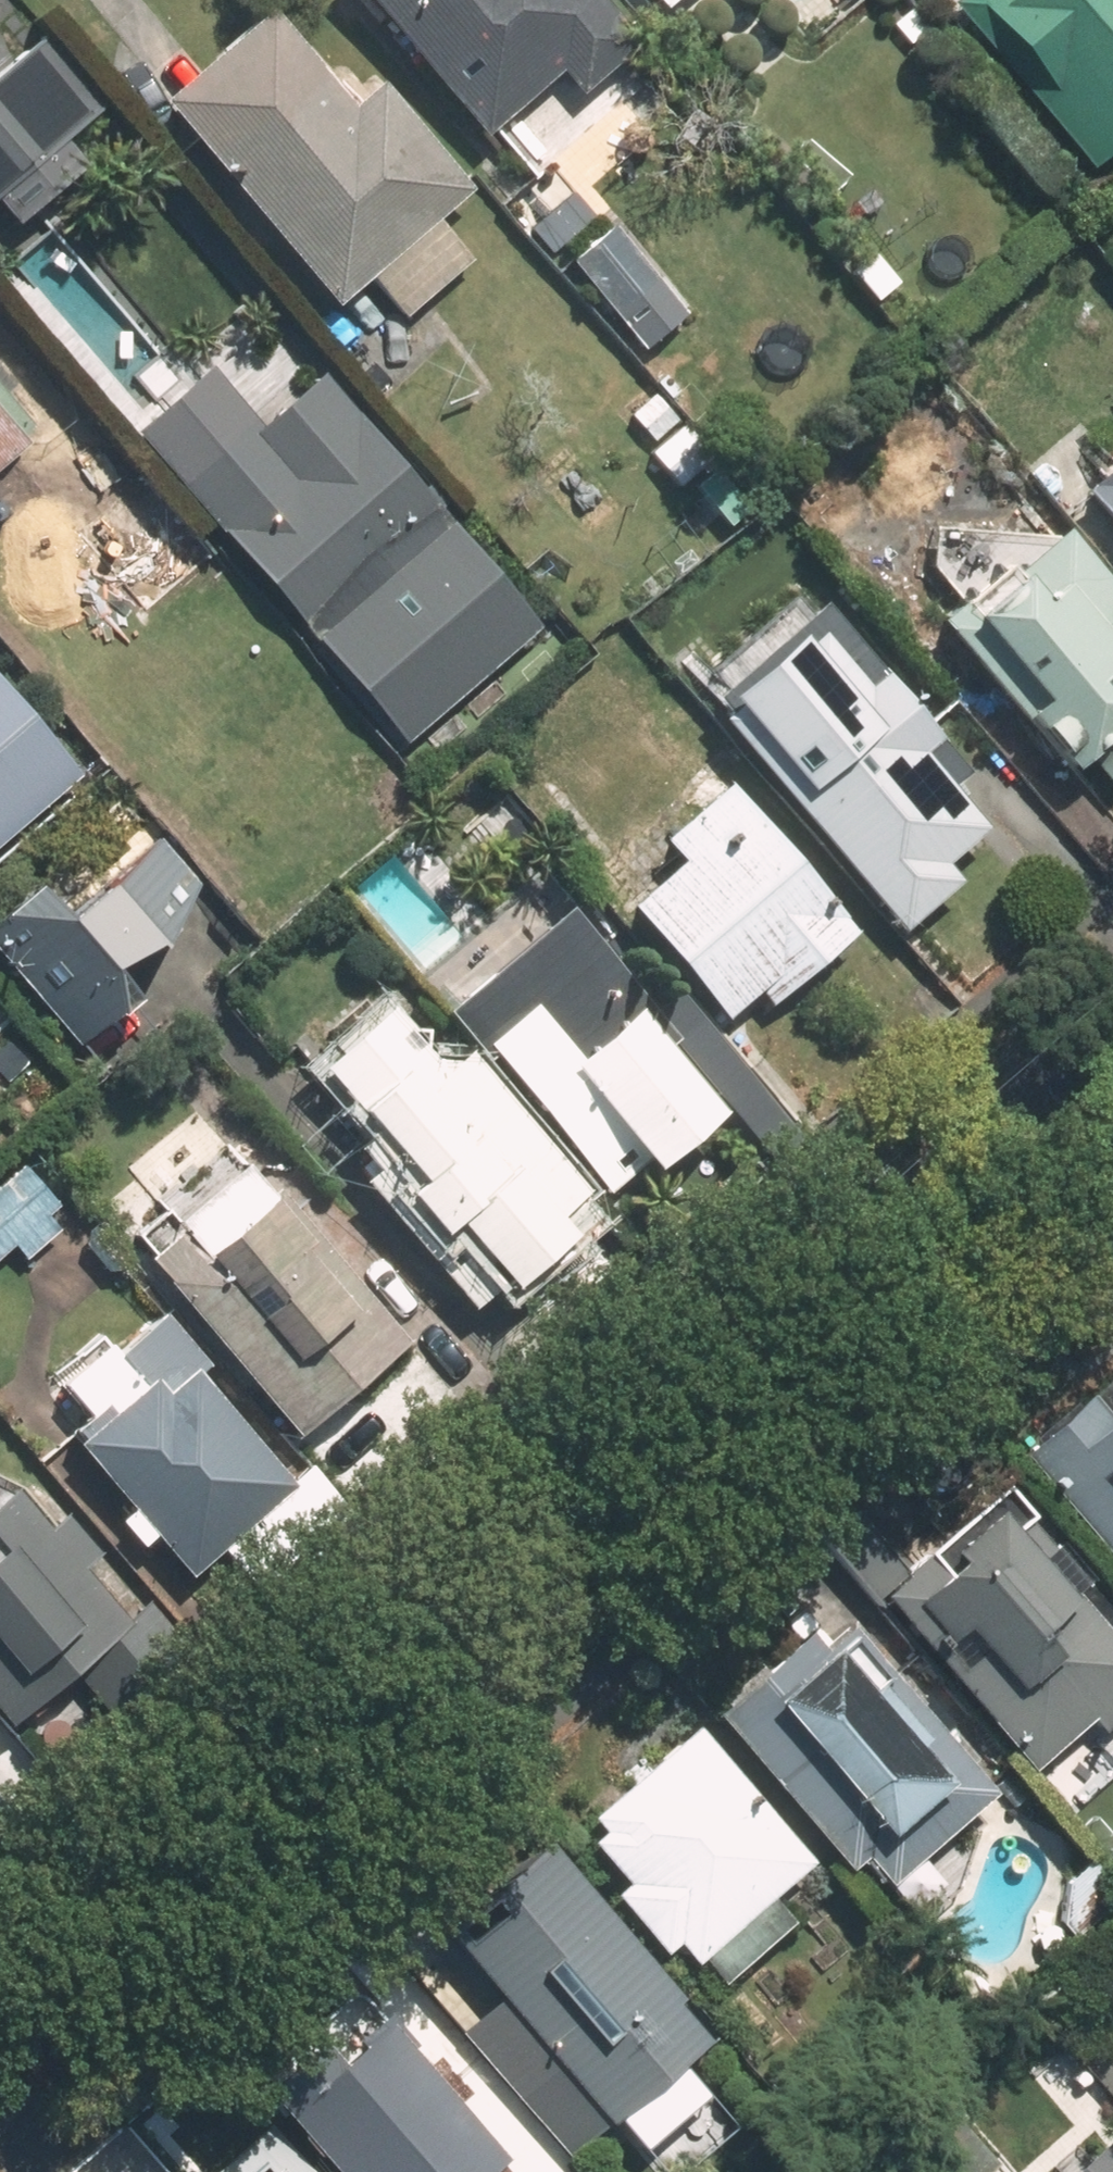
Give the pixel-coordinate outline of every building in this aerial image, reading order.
[(479,139),(555,72),(574,95),(629,48),(587,1),(588,0),(359,0),(479,139)] [(662,10),(674,0),(653,0),(662,10)] [(939,1),(1084,166),(1112,140),(1112,20),(1096,0),(941,0),(939,1)] [(351,114),(266,16),(165,102),(340,305),(372,278),(406,319),(470,264),(435,223),(470,193),(380,89),(351,114)] [(85,129),(20,49),(0,66),(0,197),(85,129)] [(609,231),(570,266),(616,321),(657,287),(609,231)] [(122,440),(396,751),(531,633),(307,379),(246,433),(196,376),(122,440)] [(23,449),(17,441),(34,427),(0,387),(0,469),(23,449)] [(641,447),(674,485),(699,463),(666,425),(641,447)] [(1067,506),(1112,554),(1112,461),(1067,506)] [(137,609),(204,552),(140,478),(73,537),(137,609)] [(27,533),(0,501),(0,556),(27,533)] [(949,606),(921,631),(1045,774),(1062,760),(1096,799),(1112,784),(1112,620),(1043,539),(923,523),(919,571),(949,606)] [(803,534),(768,564),(819,621),(853,591),(803,534)] [(738,737),(906,931),(962,884),(946,866),(987,831),(923,756),(942,739),(888,677),(869,693),(835,653),(738,737)] [(77,780),(0,689),(0,846),(77,780)] [(687,863),(633,909),(728,1018),(759,991),(773,1008),(859,934),(735,788),(670,843),(687,863)] [(0,919),(0,944),(89,1049),(141,1003),(115,972),(166,952),(198,888),(158,844),(64,924),(34,890),(0,919)] [(540,873),(414,982),(487,1065),(493,1059),(611,1196),(648,1165),(657,1175),(724,1116),(696,1085),(705,1077),(668,1036),(694,1014),(588,892),(570,908),(540,873)] [(588,1197),(466,1057),(460,1063),(425,1024),(412,1035),(391,1011),(320,1072),(378,1139),(358,1155),(377,1176),(367,1185),(477,1313),(510,1285),(515,1291),(573,1239),(559,1223),(588,1197)] [(156,1257),(150,1262),(300,1437),(408,1342),(280,1195),(276,1200),(229,1146),(161,1206),(170,1214),(141,1239),(156,1257)] [(62,1235),(48,1218),(59,1209),(25,1169),(0,1190),(0,1261),(13,1250),(25,1265),(62,1235)] [(87,1446),(80,1451),(211,1602),(274,1549),(296,1573),(350,1528),(302,1474),(292,1483),(200,1379),(210,1371),(164,1319),(117,1360),(109,1351),(67,1388),(93,1417),(75,1433),(87,1446)] [(1095,1418),(1076,1395),(1002,1458),(1112,1588),(1112,1403),(1095,1418)] [(59,1672),(102,1720),(174,1656),(9,1468),(0,1476),(0,1724),(59,1672)] [(1022,1777),(1078,1728),(1090,1741),(1112,1721),(1112,1648),(985,1502),(869,1604),(1022,1777)] [(870,1888),(982,1794),(823,1606),(696,1714),(834,1877),(850,1864),(870,1888)] [(759,1899),(799,1865),(682,1730),(577,1821),(589,1835),(573,1849),(608,1889),(598,1897),(648,1954),(658,1945),(680,1971),(690,1963),(712,1989),(783,1927),(759,1899)] [(10,1815),(44,1785),(0,1736),(0,1804),(10,1815)] [(531,1845),(426,1935),(487,2005),(455,2033),(565,2159),(604,2125),(645,2171),(677,2171),(700,2153),(672,2121),(695,2101),(668,2069),(701,2041),(531,1845)] [(231,2091),(304,2171),(495,2171),(439,2110),(458,2093),(409,2039),(394,2053),(341,1993),(231,2091)] [(256,2132),(211,2171),(292,2171),(256,2132)] [(1087,2142),(1055,2171),(1112,2171),(1112,2170),(1087,2142)] [(997,2158),(982,2171),(1010,2171),(997,2158)]
